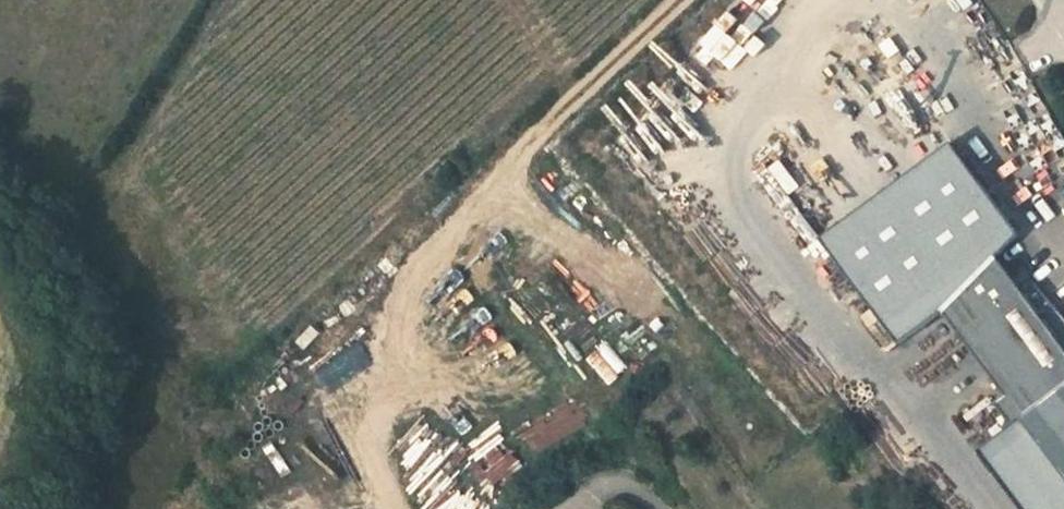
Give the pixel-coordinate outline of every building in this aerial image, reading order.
[(942,312),(996,257),(1018,235),(950,142),(820,239),(899,345),(942,312)] [(1004,395),(1063,345),(1063,317),(1033,279),(1022,288),(996,257),(942,312),(1004,395)] [(1004,395),(994,403),(1011,425),(1021,418),(1063,475),(1063,345),(1004,395)] [(1011,425),(979,449),(1023,508),(1063,508),(1063,475),(1021,418),(1011,425)]
